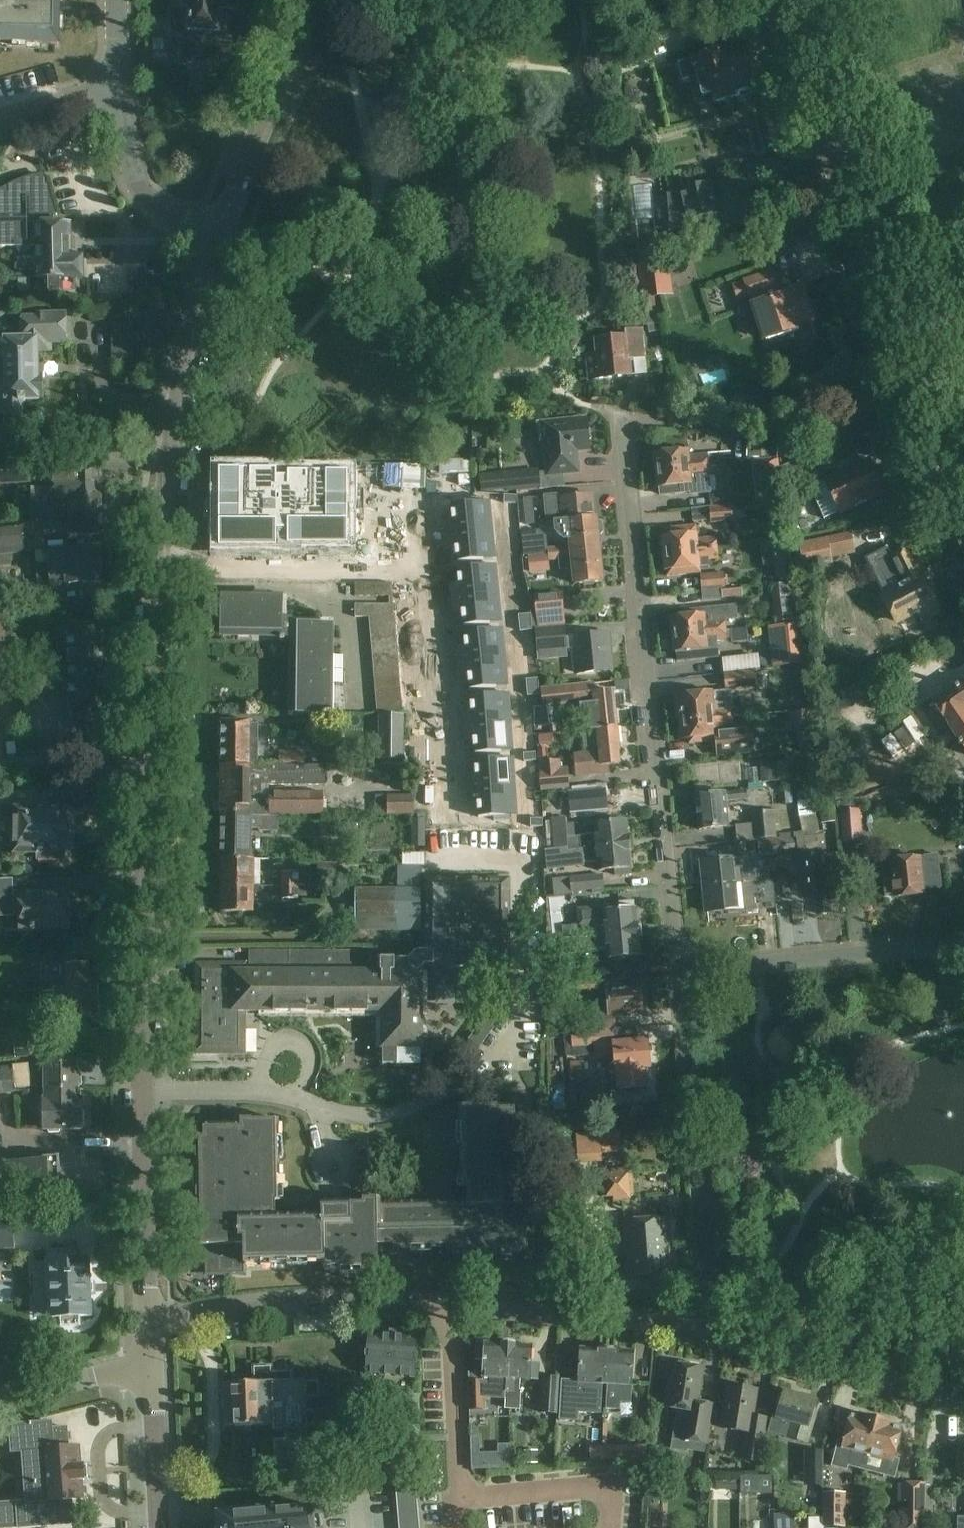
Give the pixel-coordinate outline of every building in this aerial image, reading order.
[(57,47),(55,0),(0,0),(0,46),(57,47)] [(180,11),(187,11),(186,34),(222,36),(224,13),(234,13),(235,0),(181,0),(180,11)] [(718,52),(678,63),(683,80),(690,78),(698,106),(715,102),(715,103),(754,92),(750,77),(754,76),(750,64),(746,65),(745,59),(742,59),(740,51),(720,57),(718,52)] [(69,223),(50,223),(50,215),(57,215),(46,176),(22,182),(0,193),(0,246),(36,246),(36,279),(37,279),(37,292),(48,291),(48,292),(75,292),(75,278),(82,278),(82,258),(70,258),(69,223)] [(688,220),(720,211),(713,183),(680,191),(688,220)] [(656,262),(654,244),(635,247),(640,298),(673,295),(669,260),(656,262)] [(797,324),(810,321),(800,290),(779,296),(772,273),(745,281),(746,283),(734,287),(737,297),(750,293),(765,339),(799,329),(797,324)] [(21,317),(21,338),(0,338),(0,367),(0,377),(4,377),(5,399),(3,399),(4,417),(8,417),(8,420),(19,420),(18,417),(23,417),(22,402),(25,402),(25,400),(39,400),(39,398),(43,398),(42,376),(38,376),(38,351),(51,351),(51,343),(67,343),(66,313),(35,313),(35,317),(21,317)] [(658,323),(646,325),(648,333),(659,331),(658,323)] [(587,379),(598,378),(629,375),(628,358),(645,357),(642,329),(624,331),(624,337),(594,340),(595,353),(585,354),(587,379)] [(539,440),(544,440),(548,474),(578,472),(576,450),(589,449),(586,418),(538,423),(539,440)] [(749,455),(779,456),(780,440),(749,439),(749,455)] [(653,453),(654,470),(708,464),(707,454),(689,456),(688,449),(653,453)] [(780,458),(756,460),(757,472),(759,472),(761,486),(759,486),(760,498),(784,495),(780,458)] [(823,479),(824,481),(810,488),(824,518),(838,512),(839,514),(884,493),(868,458),(823,479)] [(31,483),(30,461),(0,463),(0,486),(31,483)] [(45,466),(45,488),(100,487),(99,462),(71,462),(71,465),(45,466)] [(656,487),(659,487),(660,495),(690,492),(690,494),(709,492),(708,475),(709,475),(708,464),(654,470),(656,487)] [(506,476),(506,473),(474,475),(475,489),(476,491),(508,489),(506,476)] [(506,476),(508,489),(508,491),(540,488),(538,473),(506,476)] [(416,474),(226,475),(222,542),(416,544),(416,474)] [(21,552),(37,550),(49,549),(46,549),(45,530),(70,530),(70,534),(103,534),(102,511),(100,511),(100,487),(45,488),(45,500),(30,501),(30,515),(30,523),(0,526),(0,555),(21,552)] [(560,497),(562,521),(568,521),(568,520),(593,518),(591,494),(560,497)] [(504,495),(503,503),(515,504),(516,496),(504,495)] [(523,510),(532,509),(531,497),(522,497),(523,510)] [(496,499),(462,499),(462,521),(497,521),(496,499)] [(710,523),(732,522),(731,506),(709,507),(710,523)] [(571,552),(599,549),(597,533),(600,533),(603,530),(602,522),(599,519),(596,519),(595,517),(593,518),(568,520),(568,521),(562,521),(555,522),(555,531),(563,540),(570,539),(571,546),(557,547),(558,560),(560,560),(572,559),(571,552)] [(497,521),(462,521),(462,542),(497,541),(497,521)] [(663,553),(716,548),(715,537),(697,539),(696,532),(695,525),(661,528),(662,535),(661,535),(663,553)] [(523,531),(526,556),(534,555),(532,530),(523,531)] [(851,533),(798,544),(799,546),(791,547),(795,568),(803,566),(804,569),(832,563),(831,558),(855,553),(851,533)] [(521,553),(519,539),(510,540),(512,554),(521,553)] [(773,565),(774,579),(793,580),(789,542),(762,545),(767,554),(769,565),(773,565)] [(37,550),(38,565),(38,590),(66,588),(67,583),(102,580),(101,545),(49,549),(37,550)] [(558,560),(557,547),(546,548),(548,561),(558,560)] [(717,558),(716,548),(663,553),(664,570),(666,570),(666,576),(701,572),(700,567),(709,566),(708,559),(717,558)] [(929,616),(940,611),(909,550),(891,559),(886,548),(866,558),(898,622),(916,612),(922,623),(930,618),(929,616)] [(561,571),(573,570),(574,584),(602,582),(599,549),(571,552),(572,559),(560,560),(561,571)] [(0,555),(0,567),(11,566),(11,562),(22,561),(21,552),(0,555)] [(523,570),(522,559),(510,560),(511,571),(523,570)] [(497,561),(465,560),(465,590),(497,590),(497,561)] [(712,591),(726,589),(725,573),(700,575),(701,592),(712,591)] [(386,582),(386,595),(389,595),(394,595),(394,593),(393,582),(386,582)] [(774,585),(779,623),(798,620),(793,583),(774,585)] [(496,614),(497,590),(465,590),(464,614),(496,614)] [(533,596),(537,626),(565,624),(561,593),(533,596)] [(289,714),(326,715),(329,626),(293,625),(293,618),(281,618),(282,601),(222,599),(221,636),(280,637),(279,641),(285,641),(285,638),(292,639),(289,714)] [(385,604),(385,617),(395,617),(395,614),(394,604),(389,604),(385,604)] [(704,614),(704,613),(701,613),(701,608),(689,609),(690,614),(669,616),(671,635),(725,629),(723,612),(704,614)] [(519,623),(531,622),(530,614),(518,615),(519,623)] [(371,617),(369,617),(370,631),(396,629),(395,617),(385,617),(378,617),(371,617)] [(519,623),(520,631),(532,630),(531,622),(519,623)] [(801,663),(797,623),(769,626),(773,666),(801,663)] [(67,653),(67,665),(83,665),(83,647),(102,647),(103,624),(56,624),(56,653),(67,653)] [(534,627),(535,645),(536,652),(566,650),(565,624),(537,626),(537,627),(534,627)] [(506,628),(467,629),(467,653),(506,653),(506,628)] [(396,629),(370,631),(371,643),(397,641),(396,629)] [(726,640),(725,629),(671,635),(672,651),(676,650),(677,660),(691,659),(690,658),(699,657),(699,658),(717,657),(715,641),(726,640)] [(610,670),(606,634),(606,632),(591,634),(592,637),(571,640),(574,674),(610,670)] [(397,641),(371,643),(372,655),(398,653),(397,641)] [(83,665),(67,665),(59,665),(59,690),(70,690),(70,713),(102,713),(102,647),(83,647),(83,665)] [(398,653),(372,655),(373,667),(399,665),(398,653)] [(506,653),(467,653),(468,679),(507,678),(506,653)] [(399,665),(373,667),(373,679),(400,677),(399,665)] [(755,670),(723,673),(725,687),(733,687),(733,688),(757,686),(755,670)] [(400,677),(373,679),(374,691),(401,689),(400,677)] [(849,707),(858,702),(866,697),(869,702),(883,695),(880,690),(882,688),(879,684),(875,680),(870,677),(860,682),(840,694),(839,692),(826,700),(840,722),(854,714),(849,707)] [(538,687),(538,678),(526,680),(526,687),(538,687)] [(963,748),(963,683),(959,687),(958,685),(955,687),(956,688),(935,703),(950,725),(949,726),(951,728),(949,731),(954,738),(957,737),(960,741),(958,742),(960,745),(961,744),(963,748)] [(581,698),(593,697),(594,711),(580,712),(582,732),(587,731),(596,730),(616,728),(614,702),(612,703),(611,690),(594,692),(593,684),(540,689),(541,708),(581,704),(581,698)] [(526,687),(527,695),(539,694),(538,687),(526,687)] [(401,689),(374,691),(375,703),(402,701),(401,689)] [(711,692),(677,695),(679,721),(733,716),(730,691),(711,693),(711,692)] [(510,693),(468,696),(469,717),(511,715),(510,693)] [(402,701),(375,703),(376,714),(403,713),(402,701)] [(790,712),(790,723),(793,723),(793,727),(811,726),(810,710),(790,712)] [(403,758),(403,715),(379,714),(378,758),(403,758)] [(511,715),(469,717),(471,743),(512,741),(511,715)] [(734,727),(733,716),(679,721),(681,738),(687,738),(688,744),(714,742),(716,757),(755,754),(755,752),(762,752),(761,736),(753,730),(752,728),(734,730),(734,727)] [(258,766),(259,721),(220,721),(220,725),(212,725),(212,740),(220,740),(220,767),(258,766)] [(618,751),(616,728),(596,730),(587,731),(588,748),(598,747),(598,753),(573,755),(575,776),(608,773),(607,765),(618,764),(617,751),(618,751)] [(304,751),(279,751),(279,764),(305,764),(304,751)] [(535,760),(535,753),(523,753),(524,761),(535,760)] [(511,755),(473,755),(473,782),(511,782),(511,755)] [(539,775),(541,793),(567,789),(565,771),(558,772),(557,763),(539,765),(540,775),(539,775)] [(220,767),(220,812),(248,812),(248,816),(270,816),(270,814),(324,815),(324,793),(269,792),(269,785),(326,786),(326,767),(258,766),(220,767)] [(790,774),(789,791),(804,792),(805,775),(790,774)] [(585,793),(608,792),(607,779),(585,780),(585,793)] [(511,782),(473,782),(473,805),(511,805),(511,782)] [(745,790),(695,794),(698,829),(728,826),(726,800),(746,798),(745,790)] [(415,815),(415,796),(389,796),(389,815),(415,815)] [(838,803),(841,842),(862,841),(860,809),(855,809),(854,801),(838,803)] [(66,850),(67,807),(3,806),(2,822),(14,822),(13,852),(37,853),(37,859),(63,860),(64,850),(66,850)] [(736,841),(777,838),(775,819),(778,819),(778,810),(750,813),(751,824),(735,825),(736,841)] [(270,818),(270,816),(248,816),(248,812),(220,812),(219,840),(216,840),(214,842),(214,852),(216,854),(219,854),(219,858),(248,858),(248,829),(259,829),(259,832),(278,832),(278,818),(270,818)] [(550,819),(552,848),(567,847),(566,837),(565,818),(550,819)] [(594,835),(578,836),(566,837),(567,847),(567,850),(570,850),(628,844),(626,820),(593,823),(594,835)] [(426,821),(412,821),(412,848),(426,848),(426,821)] [(794,837),(779,839),(757,841),(758,856),(795,853),(794,839),(794,837)] [(630,868),(628,844),(570,850),(571,864),(597,862),(597,871),(630,868)] [(698,887),(704,887),(704,886),(757,881),(755,851),(736,853),(736,856),(702,859),(703,876),(697,877),(698,887)] [(827,884),(843,882),(840,852),(824,854),(824,853),(798,856),(802,892),(813,891),(816,912),(830,910),(827,884)] [(924,857),(890,861),(892,880),(884,881),(885,896),(894,895),(894,896),(924,894),(923,889),(941,887),(937,855),(924,856),(924,857)] [(248,858),(219,858),(219,885),(253,885),(260,885),(260,858),(253,858),(248,858)] [(281,872),(281,885),(297,885),(297,883),(312,883),(312,872),(281,872)] [(602,874),(569,878),(570,892),(604,889),(602,874)] [(236,949),(236,962),(194,962),(194,1052),(243,1052),(244,1009),(381,1010),(381,1046),(420,1046),(421,970),(419,970),(420,968),(423,964),(431,964),(431,967),(435,967),(435,975),(450,981),(465,983),(481,981),(496,976),(496,968),(507,968),(508,878),(432,877),(431,950),(423,950),(415,958),(386,958),(386,970),(361,970),(361,950),(236,949)] [(773,879),(775,896),(791,894),(789,878),(773,879)] [(69,928),(67,892),(14,895),(13,879),(0,880),(0,916),(20,915),(21,931),(69,928)] [(760,908),(757,881),(704,886),(704,887),(706,911),(741,907),(741,910),(760,908)] [(260,885),(253,885),(219,885),(219,911),(252,911),(253,900),(260,900),(260,885)] [(297,885),(281,885),(280,898),(297,898),(297,885)] [(419,889),(357,889),(357,930),(419,930),(419,889)] [(569,938),(636,932),(633,900),(617,902),(618,910),(604,911),(604,906),(577,908),(578,926),(568,927),(569,938)] [(638,956),(636,932),(569,938),(569,939),(562,939),(563,950),(580,948),(580,951),(605,948),(606,959),(608,959),(609,967),(638,964),(637,956),(638,956)] [(98,1030),(98,1017),(97,986),(88,987),(87,964),(66,964),(67,988),(55,988),(55,991),(43,991),(44,1017),(56,1016),(56,1018),(80,1017),(80,1030),(98,1030)] [(567,981),(566,969),(546,970),(547,982),(567,981)] [(574,990),(599,989),(598,978),(574,979),(574,990)] [(621,984),(606,985),(607,999),(597,1000),(598,1013),(580,1014),(580,1029),(614,1027),(613,1013),(642,1011),(641,1009),(644,1006),(644,1000),(641,997),(640,986),(621,987),(621,984)] [(479,1047),(503,1015),(491,1007),(468,1039),(479,1047)] [(6,1021),(7,1031),(25,1030),(24,1020),(6,1021)] [(647,1039),(613,1042),(612,1029),(573,1033),(574,1045),(594,1043),(595,1057),(601,1056),(602,1077),(601,1077),(603,1093),(619,1092),(618,1087),(644,1085),(643,1070),(646,1066),(649,1066),(647,1039)] [(75,1038),(16,1043),(17,1058),(76,1053),(75,1038)] [(82,1074),(77,1075),(77,1061),(45,1062),(46,1090),(78,1089),(78,1085),(82,1085),(82,1074)] [(0,1093),(14,1091),(11,1066),(0,1067),(0,1089),(0,1093)] [(78,1089),(46,1090),(46,1099),(43,1099),(44,1129),(82,1128),(81,1098),(78,1098),(78,1089)] [(195,1135),(196,1243),(205,1243),(205,1271),(235,1270),(235,1262),(322,1261),(322,1269),(377,1268),(376,1243),(392,1242),(392,1247),(445,1246),(445,1252),(526,1251),(525,1196),(504,1196),(503,1139),(515,1139),(514,1106),(459,1107),(460,1187),(465,1187),(465,1201),(378,1202),(378,1198),(360,1198),(360,1203),(319,1203),(319,1215),(273,1216),(273,1199),(278,1199),(277,1118),(239,1119),(239,1122),(203,1123),(203,1135),(195,1135)] [(621,1152),(619,1132),(576,1135),(578,1164),(601,1162),(601,1154),(621,1152)] [(59,1192),(58,1156),(43,1157),(43,1160),(0,1162),(0,1198),(47,1196),(47,1193),(59,1192)] [(633,1195),(632,1168),(600,1170),(601,1198),(612,1197),(613,1205),(625,1204),(624,1200),(630,1200),(630,1195),(633,1195)] [(654,1169),(640,1169),(641,1183),(654,1182),(654,1169)] [(13,1246),(12,1216),(0,1217),(0,1247),(13,1246)] [(622,1220),(626,1277),(670,1274),(666,1217),(622,1220)] [(90,1316),(87,1259),(76,1260),(75,1250),(47,1251),(50,1318),(60,1317),(61,1327),(80,1326),(80,1316),(90,1316)] [(0,1268),(0,1294),(22,1295),(23,1269),(0,1268)] [(366,1373),(389,1374),(392,1336),(368,1334),(366,1373)] [(415,1337),(392,1336),(389,1374),(413,1376),(415,1337)] [(481,1376),(494,1377),(493,1391),(504,1391),(507,1344),(484,1342),(484,1343),(477,1342),(476,1359),(482,1360),(481,1376)] [(532,1345),(507,1344),(504,1391),(503,1407),(518,1408),(520,1390),(518,1390),(519,1378),(537,1380),(538,1363),(531,1362),(532,1345)] [(581,1347),(579,1376),(579,1381),(561,1379),(558,1420),(577,1421),(577,1413),(600,1414),(603,1378),(606,1378),(608,1349),(581,1347)] [(634,1350),(608,1349),(606,1378),(604,1409),(620,1409),(620,1403),(630,1403),(631,1379),(633,1379),(634,1350)] [(712,1405),(697,1402),(702,1368),(673,1363),(671,1379),(669,1379),(664,1406),(677,1409),(675,1420),(683,1422),(680,1439),(705,1443),(712,1405)] [(292,1381),(292,1380),(291,1370),(273,1371),(273,1365),(266,1365),(264,1364),(262,1364),(261,1364),(260,1364),(258,1365),(252,1365),(253,1382),(222,1383),(224,1426),(273,1424),(274,1430),(285,1430),(285,1440),(276,1440),(276,1439),(274,1439),(275,1463),(277,1463),(277,1462),(315,1461),(315,1462),(317,1462),(316,1438),(314,1438),(314,1439),(308,1439),(307,1426),(316,1426),(315,1410),(302,1410),(302,1399),(320,1398),(319,1380),(292,1381)] [(542,1379),(541,1411),(556,1412),(557,1380),(542,1379)] [(483,1381),(469,1381),(469,1409),(483,1409),(483,1381)] [(765,1420),(751,1418),(756,1390),(727,1386),(720,1428),(746,1432),(742,1459),(758,1462),(765,1420)] [(818,1411),(813,1409),(816,1401),(783,1391),(775,1417),(789,1422),(785,1435),(809,1442),(818,1411)] [(416,1396),(406,1396),(407,1437),(418,1437),(416,1396)] [(847,1466),(863,1470),(876,1418),(858,1414),(858,1416),(850,1414),(842,1445),(837,1444),(831,1467),(846,1470),(847,1466)] [(894,1423),(876,1418),(863,1470),(893,1478),(897,1462),(893,1462),(902,1427),(893,1425),(894,1423)] [(21,1424),(10,1425),(12,1452),(22,1451),(25,1501),(0,1503),(0,1527),(8,1527),(74,1523),(72,1499),(83,1499),(82,1480),(84,1480),(83,1465),(82,1465),(80,1447),(68,1448),(67,1428),(53,1429),(52,1423),(21,1424)] [(621,1446),(601,1447),(601,1459),(621,1459),(621,1446)] [(589,1459),(601,1459),(601,1447),(589,1447),(589,1459)] [(523,1451),(523,1463),(537,1463),(537,1451),(523,1451)] [(823,1485),(823,1451),(806,1451),(806,1485),(823,1485)] [(509,1468),(508,1453),(496,1453),(496,1468),(504,1468),(509,1468)] [(926,1483),(902,1483),(901,1502),(908,1502),(908,1509),(899,1510),(899,1527),(926,1527),(926,1483)] [(396,1487),(400,1527),(420,1527),(416,1486),(396,1487)] [(642,1488),(641,1526),(657,1526),(658,1489),(642,1488)] [(826,1524),(846,1524),(847,1492),(827,1492),(826,1524)] [(275,1512),(275,1505),(271,1506),(272,1508),(218,1514),(219,1527),(322,1527),(320,1508),(275,1512)]
